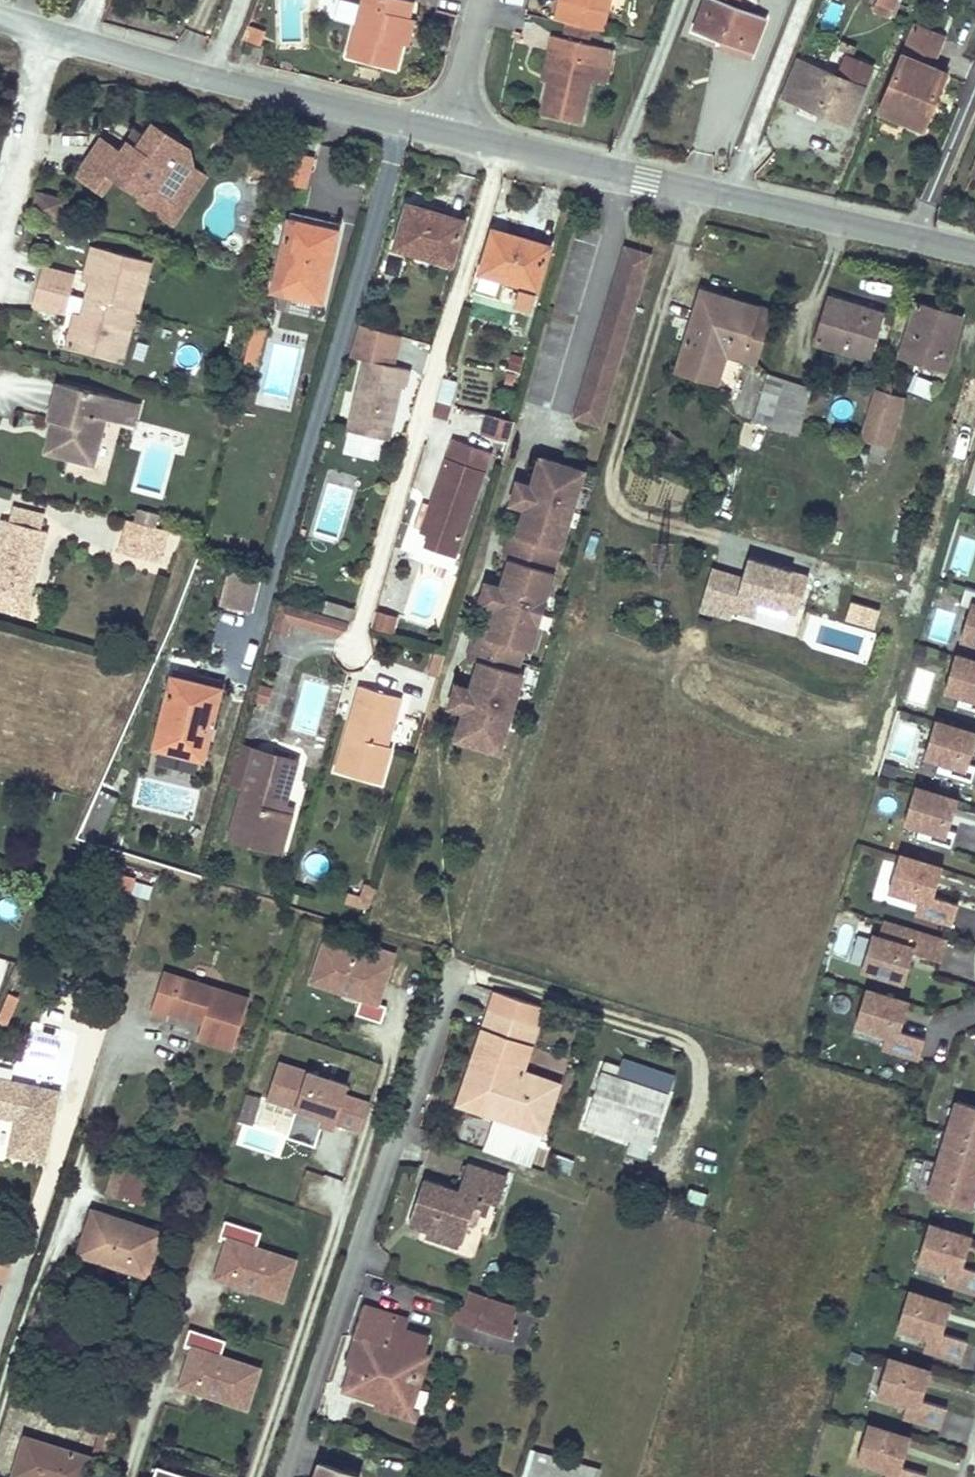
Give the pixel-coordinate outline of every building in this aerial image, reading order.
[(360,0),(358,0),(343,0),(339,16),(354,20),(360,0)] [(411,20),(417,3),(406,0),(366,0),(350,56),(397,70),(405,43),(401,42),(407,19),(411,20)] [(555,20),(565,22),(593,29),(604,32),(611,0),(560,0),(555,20)] [(739,49),(742,39),(754,43),(764,19),(725,4),(727,0),(703,0),(691,31),(739,49)] [(873,10),(888,16),(894,0),(877,0),(873,10)] [(417,21),(411,20),(407,19),(401,42),(405,43),(410,45),(417,21)] [(591,38),(593,29),(565,22),(562,32),(591,38)] [(250,26),(245,40),(257,45),(263,31),(250,26)] [(927,97),(938,73),(928,69),(941,40),(915,29),(881,111),(921,128),(933,100),(927,97)] [(598,46),(552,35),(549,51),(555,53),(548,81),(540,113),(580,122),(591,78),(598,46)] [(754,43),(742,39),(739,49),(751,54),(754,43)] [(262,48),(245,43),(242,53),(259,58),(262,48)] [(611,49),(598,46),(591,78),(603,82),(611,49)] [(555,53),(549,51),(541,80),(548,81),(555,53)] [(783,98),(846,124),(870,64),(845,55),(835,78),(797,62),(783,98)] [(944,76),(938,73),(927,97),(933,100),(944,76)] [(174,200),(197,168),(192,150),(159,126),(142,149),(134,143),(114,171),(147,196),(154,186),(174,200)] [(304,189),(311,159),(287,153),(285,162),(279,183),(304,189)] [(174,200),(154,186),(147,196),(143,202),(172,223),(207,175),(197,168),(174,200)] [(297,215),(304,189),(279,183),(272,210),(290,214),(296,216),(297,215)] [(63,223),(69,201),(37,192),(31,214),(63,223)] [(407,206),(394,248),(449,264),(462,223),(407,206)] [(290,214),(287,222),(305,227),(304,232),(336,241),(339,226),(297,215),(296,216),(290,214)] [(305,227),(287,222),(272,292),(319,303),(321,303),(336,241),(304,232),(305,227)] [(492,230),(480,272),(520,284),(515,303),(532,308),(549,248),(492,230)] [(92,276),(99,247),(94,246),(85,279),(91,281),(92,276)] [(99,247),(92,276),(91,281),(87,297),(87,298),(82,317),(81,322),(75,321),(68,347),(122,360),(135,310),(138,310),(150,260),(99,247)] [(596,429),(647,259),(623,252),(572,422),(596,429)] [(76,277),(43,269),(34,303),(67,312),(71,294),(76,277)] [(319,303),(272,292),(269,305),(316,316),(319,303)] [(675,370),(704,379),(712,352),(723,355),(756,366),(772,314),(699,292),(689,324),(699,327),(696,335),(687,332),(675,370)] [(847,313),(848,308),(827,301),(814,345),(866,360),(875,330),(864,327),(867,319),(847,313)] [(879,317),(848,308),(847,313),(867,319),(864,327),(875,330),(879,317)] [(943,371),(945,365),(942,364),(949,340),(952,341),(959,320),(914,308),(899,359),(943,371)] [(364,358),(348,428),(388,437),(400,383),(405,384),(409,367),(393,363),(400,333),(358,319),(348,354),(364,358)] [(247,323),(239,363),(256,367),(265,326),(247,323)] [(942,364),(945,365),(952,341),(949,340),(942,364)] [(712,352),(704,379),(715,382),(723,355),(712,352)] [(932,397),(937,378),(914,373),(910,391),(932,397)] [(449,406),(456,383),(444,380),(443,383),(437,403),(449,406)] [(770,428),(783,387),(765,382),(753,423),(770,428)] [(783,387),(770,428),(796,435),(809,391),(784,383),(783,387)] [(139,427),(145,404),(64,384),(55,419),(58,420),(67,422),(62,441),(53,439),(50,452),(99,465),(110,419),(139,427)] [(887,446),(901,399),(873,390),(858,438),(872,442),(867,459),(879,463),(885,446),(887,446)] [(449,406),(437,403),(433,419),(446,422),(450,406),(449,406)] [(487,415),(482,435),(508,441),(514,422),(487,415)] [(62,441),(67,422),(58,420),(53,439),(62,441)] [(489,454),(454,441),(432,506),(440,509),(431,535),(427,546),(453,554),(489,454)] [(528,655),(552,577),(550,576),(557,553),(559,553),(582,475),(583,474),(538,461),(530,488),(535,489),(528,514),(522,512),(515,538),(508,536),(501,562),(507,564),(499,590),(505,591),(497,616),(492,614),(484,640),(473,637),(465,663),(476,666),(468,692),(474,694),(467,718),(461,717),(453,744),(498,757),(521,679),(514,677),(521,653),(528,655)] [(535,489),(530,488),(514,483),(507,507),(522,512),(528,514),(535,489)] [(440,509),(432,506),(423,531),(431,535),(440,509)] [(15,523),(46,531),(49,517),(18,510),(15,523)] [(163,527),(135,519),(127,553),(154,560),(163,527)] [(6,520),(0,544),(0,561),(8,563),(5,574),(2,578),(0,587),(0,607),(25,613),(28,600),(36,595),(52,532),(46,531),(15,523),(6,520)] [(796,613),(807,577),(747,558),(741,578),(710,569),(698,609),(730,618),(732,609),(754,616),(759,601),(796,613)] [(2,578),(5,574),(8,563),(0,561),(0,587),(2,578)] [(254,610),(261,575),(227,568),(220,603),(254,610)] [(962,584),(956,603),(968,606),(959,635),(974,640),(974,588),(962,584)] [(505,591),(499,590),(484,585),(477,610),(492,614),(497,616),(505,591)] [(28,600),(25,613),(36,616),(40,596),(36,595),(28,600)] [(299,619),(305,604),(280,595),(273,622),(287,627),(291,616),(299,619)] [(349,619),(351,620),(355,606),(326,598),(323,610),(349,619)] [(349,619),(323,610),(305,604),(299,619),(337,632),(347,625),(349,619)] [(391,631),(395,616),(375,610),(370,625),(391,631)] [(445,652),(435,650),(428,674),(438,677),(445,652)] [(954,654),(944,687),(957,692),(953,705),(974,712),(974,660),(954,654)] [(175,669),(172,677),(189,682),(191,673),(175,669)] [(189,682),(172,677),(154,747),(202,759),(218,697),(222,681),(191,673),(189,682)] [(289,729),(315,736),(330,685),(304,677),(289,729)] [(268,703),(273,687),(258,682),(253,698),(268,703)] [(390,747),(386,745),(382,744),(391,713),(396,714),(401,697),(360,685),(335,770),(379,783),(390,747)] [(467,718),(474,694),(468,692),(453,687),(446,712),(461,717),(467,718)] [(382,744),(386,745),(396,714),(391,713),(382,744)] [(934,720),(923,754),(937,758),(932,771),(970,783),(974,768),(974,764),(967,761),(974,734),(974,733),(934,720)] [(291,783),(297,761),(276,754),(255,748),(228,837),(280,852),(291,814),(283,812),(291,783)] [(955,799),(913,786),(903,820),(916,824),(912,838),(950,849),(956,830),(946,828),(955,799)] [(931,895),(939,867),(899,855),(889,888),(919,897),(915,911),(951,922),(957,903),(931,895)] [(150,897),(153,882),(122,874),(119,889),(150,897)] [(375,887),(365,885),(361,899),(347,895),(344,904),(358,908),(368,911),(375,887)] [(904,980),(913,952),(939,960),(945,941),(881,922),(877,936),(872,935),(862,967),(904,980)] [(374,954),(324,937),(311,977),(344,988),(346,981),(364,987),(362,994),(356,1009),(382,1018),(387,1001),(379,999),(371,996),(379,975),(386,977),(395,949),(378,943),(374,954)] [(168,1011),(194,1020),(196,1014),(204,1016),(202,1022),(197,1038),(232,1048),(248,999),(163,971),(150,1012),(166,1017),(168,1011)] [(379,999),(386,977),(379,975),(371,996),(379,999)] [(362,994),(364,987),(346,981),(344,988),(362,994)] [(530,1000),(496,989),(483,1029),(490,1031),(469,1096),(497,1105),(495,1112),(483,1149),(531,1166),(557,1089),(540,1083),(537,1082),(540,1075),(522,1069),(537,1023),(524,1019),(530,1000)] [(897,1030),(906,1002),(864,989),(854,1022),(885,1032),(881,1045),(918,1057),(923,1038),(897,1030)] [(0,1014),(0,1023),(5,1025),(17,998),(8,994),(0,1014)] [(483,1029),(459,1101),(495,1112),(497,1105),(469,1096),(490,1031),(483,1029)] [(279,1057),(265,1098),(322,1117),(319,1124),(331,1128),(333,1123),(337,1109),(347,1112),(342,1126),(358,1131),(369,1098),(344,1090),(347,1079),(279,1057)] [(620,1061),(618,1067),(615,1077),(667,1094),(671,1079),(620,1061)] [(604,1063),(584,1123),(633,1139),(650,1144),(667,1094),(615,1077),(618,1067),(604,1063)] [(542,1076),(540,1083),(557,1089),(559,1082),(542,1076)] [(6,1155),(42,1162),(57,1092),(23,1084),(0,1079),(0,1117),(13,1120),(6,1155)] [(957,1101),(947,1132),(974,1141),(974,1106),(957,1101)] [(342,1126),(347,1112),(337,1109),(333,1123),(342,1126)] [(947,1132),(938,1163),(974,1175),(974,1141),(947,1132)] [(646,1156),(650,1144),(633,1139),(629,1151),(646,1156)] [(974,1186),(974,1175),(938,1163),(928,1195),(974,1210),(974,1199),(972,1198),(974,1186)] [(505,1177),(469,1164),(460,1191),(425,1178),(411,1223),(461,1242),(471,1212),(476,1197),(482,1199),(496,1204),(505,1177)] [(127,1165),(117,1197),(142,1205),(152,1173),(127,1165)] [(476,1197),(471,1212),(476,1214),(482,1199),(476,1197)] [(93,1210),(86,1229),(92,1232),(85,1254),(145,1275),(159,1234),(93,1210)] [(260,1233),(224,1221),(219,1236),(226,1239),(220,1255),(227,1257),(220,1280),(230,1283),(232,1276),(250,1282),(248,1289),(281,1300),(294,1261),(255,1248),(260,1233)] [(917,1258),(947,1267),(943,1281),(974,1290),(974,1270),(959,1265),(968,1237),(928,1225),(917,1258)] [(86,1229),(79,1253),(85,1254),(92,1232),(86,1229)] [(0,1247),(0,1280),(10,1250),(0,1247)] [(220,1280),(227,1257),(220,1255),(213,1278),(220,1280)] [(232,1276),(230,1283),(248,1289),(250,1282),(232,1276)] [(907,1291),(897,1325),(927,1334),(922,1347),(960,1359),(965,1340),(939,1332),(948,1304),(907,1291)] [(480,1294),(474,1292),(469,1307),(475,1309),(480,1294)] [(518,1307),(480,1294),(475,1309),(495,1315),(504,1318),(508,1320),(513,1321),(518,1307)] [(459,1303),(454,1318),(461,1321),(467,1306),(459,1303)] [(376,1407),(404,1416),(408,1406),(405,1405),(426,1337),(405,1330),(404,1333),(392,1329),(393,1326),(397,1315),(364,1304),(354,1336),(363,1339),(355,1366),(350,1381),(378,1390),(377,1396),(379,1397),(376,1407)] [(469,1306),(465,1322),(490,1331),(491,1326),(495,1315),(475,1309),(469,1307),(469,1306)] [(495,1315),(491,1326),(505,1331),(508,1320),(504,1318),(495,1315)] [(508,1320),(505,1331),(515,1334),(518,1323),(513,1321),(508,1320)] [(224,1341),(188,1329),(183,1344),(190,1347),(185,1363),(192,1365),(184,1388),(194,1391),(197,1384),(215,1390),(212,1397),(245,1408),(258,1369),(219,1356),(224,1341)] [(354,1336),(345,1362),(355,1366),(363,1339),(354,1336)] [(887,1358),(877,1391),(906,1400),(902,1414),(939,1426),(945,1407),(919,1399),(927,1371),(887,1358)] [(184,1388),(192,1365),(185,1363),(177,1386),(184,1388)] [(36,1381),(19,1376),(17,1384),(34,1389),(36,1381)] [(350,1381),(348,1387),(377,1396),(378,1390),(350,1381)] [(197,1384),(194,1391),(212,1397),(215,1390),(197,1384)] [(418,1409),(408,1406),(404,1416),(415,1419),(418,1409)] [(856,1458),(886,1467),(883,1476),(924,1476),(925,1473),(898,1465),(907,1437),(866,1425),(856,1458)] [(20,1476),(86,1476),(92,1459),(25,1437),(12,1474),(20,1476)] [(107,1452),(95,1448),(92,1458),(104,1462),(107,1452)] [(561,1462),(537,1455),(531,1474),(540,1476),(556,1476),(561,1462)] [(315,1476),(354,1476),(356,1472),(320,1460),(315,1476)] [(561,1462),(556,1476),(582,1476),(584,1469),(561,1462)] [(155,1466),(152,1476),(189,1476),(155,1466)]
